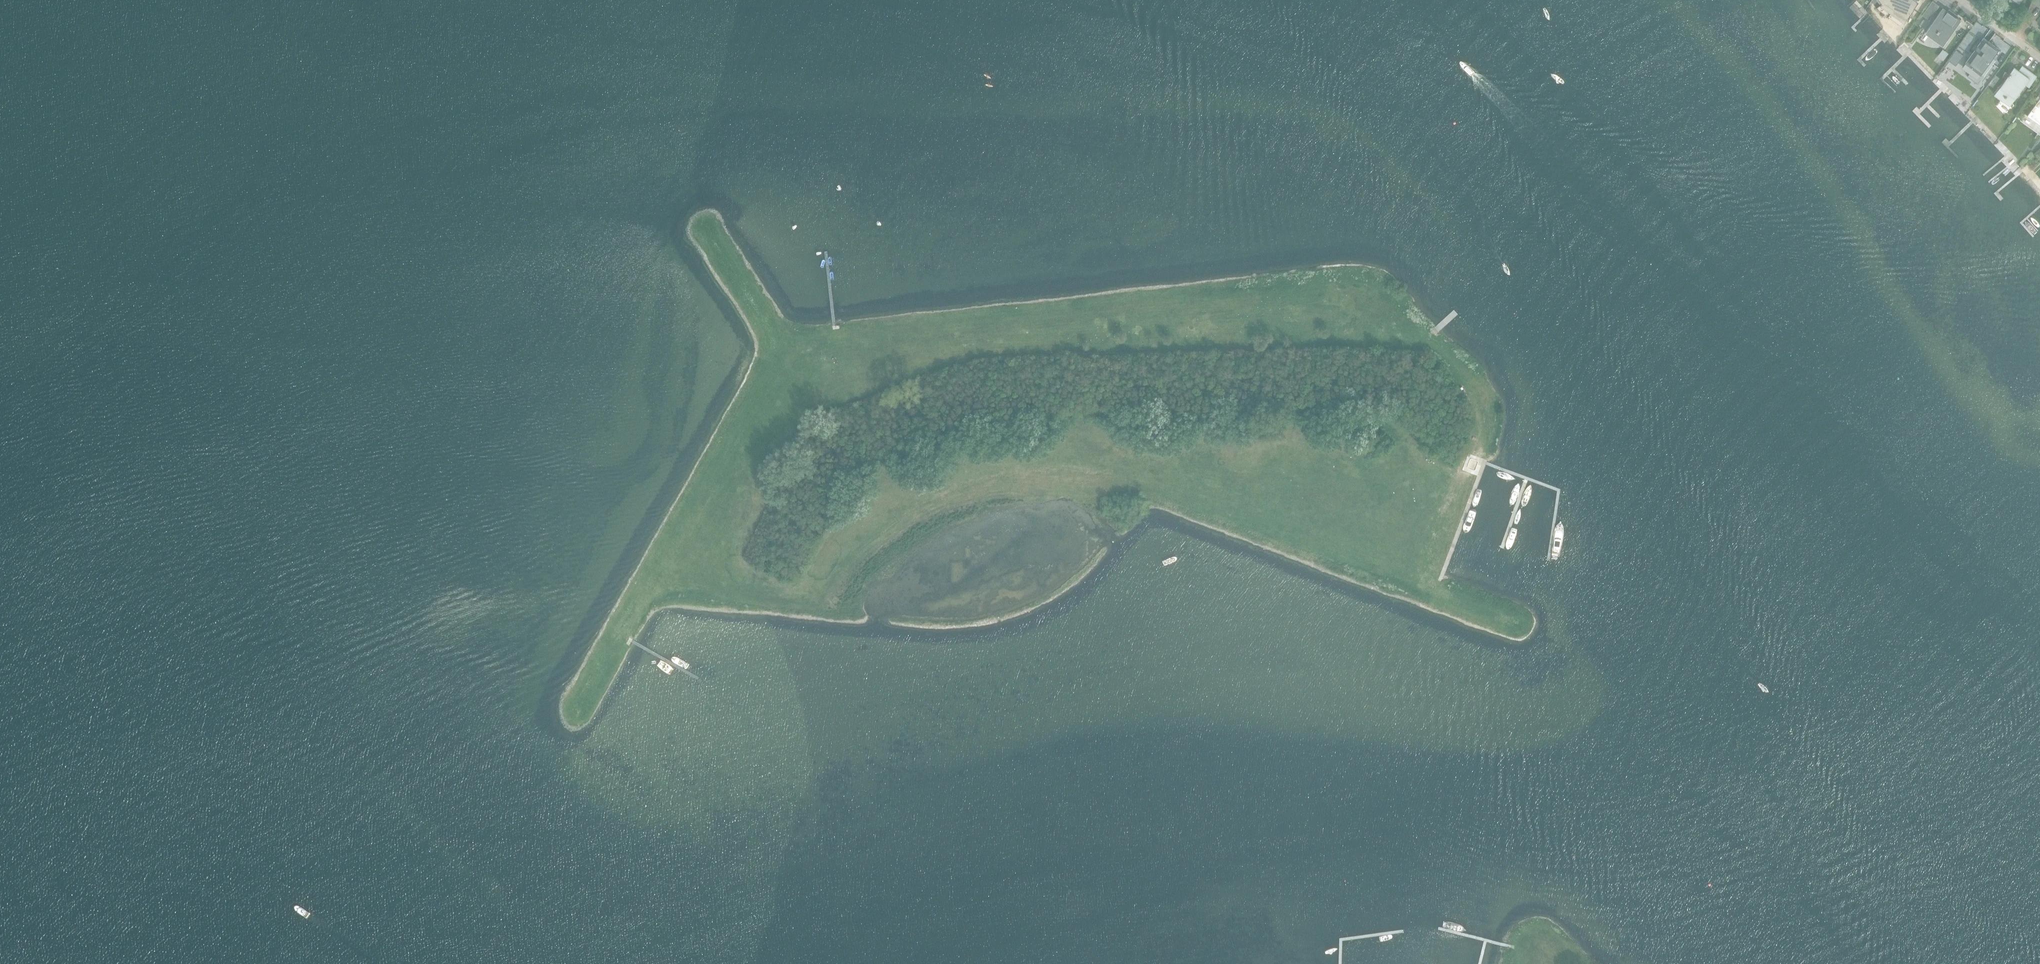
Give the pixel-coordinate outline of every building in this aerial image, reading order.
[(1882,4),(1885,2),(1906,18),(1918,1),(1917,0),(1879,0),(1882,4)] [(1931,0),(1921,14),(1923,15),(1929,19),(1935,11),(1936,12),(1938,13),(1924,33),(1942,46),(1960,21),(1957,19),(1943,9),(1942,8),(1941,9),(1938,7),(1939,5),(1931,0)] [(1980,73),(1983,69),(1998,48),(1983,38),(1965,63),(1980,73)] [(2024,84),(2028,87),(2036,76),(2021,65),(2018,70),(2013,66),(2008,73),(2004,71),(2002,76),(2005,78),(1994,94),(2009,105),(2024,84)] [(2023,120),(2016,115),(2012,121),(2013,122),(2016,117),(2023,122),(2027,116),(2039,125),(2039,97),(2023,120)]
